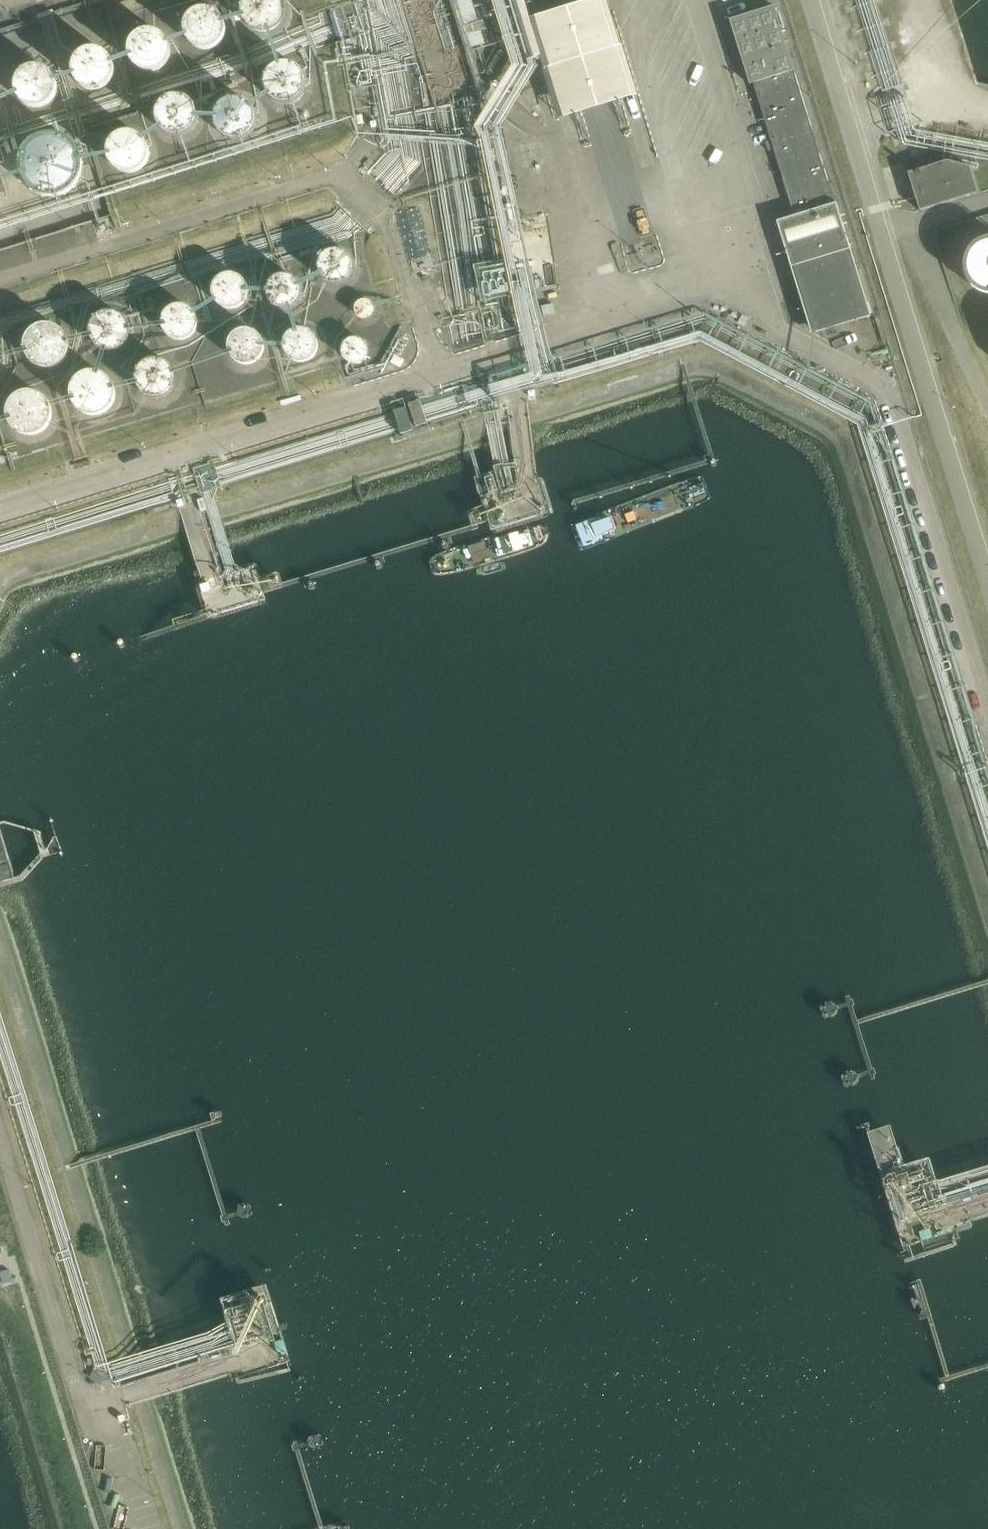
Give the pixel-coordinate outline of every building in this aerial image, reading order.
[(231,21),(230,16),(228,11),(225,6),(222,2),(218,0),(197,0),(196,0),(192,3),(188,7),(186,12),(184,17),(184,23),(185,28),(188,33),(191,37),(195,40),(200,42),(206,44),(211,43),(216,42),(221,39),(225,36),(228,31),(230,26),(231,21)] [(289,3),(289,0),(243,0),(243,3),(244,8),(245,13),(248,17),(251,21),(256,24),(261,26),(266,26),(271,26),(276,24),(280,21),(284,18),(287,13),(289,9),(289,3)] [(485,42),(472,0),(452,0),(467,48),(485,42)] [(558,120),(632,97),(600,0),(590,0),(529,18),(524,0),(518,0),(511,2),(529,60),(539,57),(558,120)] [(812,334),(871,316),(775,6),(729,20),(749,84),(754,83),(795,216),(777,221),(812,334)] [(174,45),(175,40),(174,34),(172,29),(169,24),(164,21),(159,18),(154,17),(148,17),(143,18),(138,21),(134,25),(131,29),(129,35),(128,40),(129,46),(131,51),(134,55),(138,59),(143,62),(149,63),(154,63),(160,61),(165,59),(169,55),(172,50),(174,45)] [(118,68),(118,62),(118,57),(116,52),(113,47),(110,44),(105,41),(100,39),(95,39),(89,40),(84,42),(80,45),(76,49),(74,54),(72,59),(72,64),(73,69),(76,74),(79,78),(83,82),(88,84),(93,85),(99,85),(104,83),(109,81),(113,77),(116,73),(118,68)] [(310,78),(310,72),(309,67),(306,63),(303,59),(299,56),(294,54),(289,53),(284,53),(279,54),(274,57),(270,60),(267,64),(265,69),(264,74),(264,79),(266,84),(268,89),(271,93),(276,96),(280,98),(285,99),(291,99),(296,97),(300,95),(304,91),(307,87),(309,83),(310,78)] [(60,86),(61,81),(60,75),(59,70),(56,65),(52,61),(47,58),(42,57),(36,56),(31,57),(26,60),(21,63),(18,67),(15,72),(14,78),(15,83),(16,89),(19,93),(23,97),(28,100),(33,102),(39,102),(44,101),(49,99),(54,96),(57,91),(60,86)] [(203,114),(204,109),(204,104),(202,99),(200,95),(197,91),(193,88),(188,86),(183,85),(178,85),(174,86),(169,88),(165,91),(162,95),(159,99),(158,104),(158,109),(158,114),(160,118),(163,123),(167,126),(171,129),(176,130),(181,131),(186,130),(190,129),(195,126),(198,123),(201,119),(203,114)] [(262,119),(263,113),(262,108),(260,103),(257,99),(253,95),(249,92),(244,91),(238,90),(233,91),(228,93),(224,97),(220,101),(218,105),(217,111),(217,116),(218,121),(220,126),(224,130),(228,133),(233,135),(238,136),(244,136),(249,135),(253,132),(257,128),(260,124),(262,119)] [(154,152),(154,147),(154,142),(152,137),(149,132),(146,129),(141,126),(137,124),(131,123),(126,124),(121,125),(117,128),(113,132),(110,136),(109,141),(108,146),(109,151),(110,156),(113,161),(117,164),(121,167),(126,169),(131,169),(136,169),(141,167),(145,165),(149,161),(152,157),(154,152)] [(84,163),(84,157),(84,151),(82,145),(79,140),(75,135),(71,131),(66,128),(60,126),(54,125),(48,126),(42,127),(37,130),(32,133),(28,137),(25,142),(22,148),(21,154),(21,160),(22,166),(25,171),(28,176),(32,181),(37,184),(42,187),(48,188),(54,188),(60,187),(66,185),(71,182),(75,178),(79,174),(82,168),(84,163)] [(912,166),(923,204),(982,187),(974,160),(951,154),(912,166)] [(983,228),(978,228),(973,229),(968,232),(964,235),(961,239),(958,244),(957,249),(957,254),(958,259),(960,264),(963,268),(967,271),(972,274),(977,275),(982,276),(987,275),(987,229),(983,228)] [(355,266),(356,259),(354,253),(351,248),(345,244),(339,243),(332,244),(327,247),(323,252),(321,258),(321,264),(324,270),(328,275),(334,277),(341,277),(347,275),(352,271),(355,266)] [(251,291),(252,285),(251,279),(248,274),(243,270),(238,267),(231,267),(226,268),(221,272),(217,277),(215,283),(215,289),(217,294),(221,299),(226,302),(232,304),(238,303),(244,300),(248,296),(251,291)] [(304,288),(304,283),(302,279),(300,275),(297,271),(293,269),(288,267),(284,267),(279,267),(274,269),(271,272),(267,275),(265,280),(264,284),(264,289),(266,294),(268,298),(271,301),(275,304),(280,306),(285,306),(289,305),(294,304),(298,301),(301,297),(303,293),(304,288)] [(201,322),(201,317),(199,312),(196,307),(192,303),(187,301),(182,301),(176,302),(171,304),(168,308),(165,313),(164,319),(165,324),(167,329),(171,333),(175,336),(181,337),(186,337),(191,335),(196,332),(199,328),(201,322)] [(129,336),(129,330),(128,324),(125,319),(121,315),(116,312),(110,310),(104,310),(99,312),(94,315),(90,319),(87,325),(86,330),(87,336),(89,341),(92,346),(97,350),(102,352),(108,353),(114,352),(119,350),(123,346),(127,341),(129,336)] [(265,345),(266,339),(264,333),(261,328),(256,324),(251,322),(245,322),(239,324),(235,327),(231,332),(230,338),(230,344),(232,349),(236,354),(241,357),(247,358),(253,357),(258,354),(262,350),(265,345)] [(70,344),(70,343),(69,336),(66,332),(64,329),(61,326),(57,324),(49,323),(42,324),(36,328),(33,331),(31,334),(29,338),(28,342),(29,346),(30,351),(33,357),(36,360),(40,362),(47,364),(51,364),(57,363),(62,359),(66,355),(68,352),(69,348),(70,344)] [(319,345),(320,340),(319,335),(316,330),(312,326),(307,324),(302,324),(297,325),(292,328),(289,333),(287,338),(287,343),(289,348),(292,353),(297,356),(302,357),(308,356),(313,354),(317,350),(319,345)] [(370,350),(371,345),(370,340),(367,335),(363,332),(358,330),(352,330),(347,331),(343,334),(339,339),(338,344),(338,350),(340,355),(344,359),(349,361),(354,362),(359,362),(364,359),(368,355),(370,350)] [(177,382),(177,377),(175,372),(173,368),(169,364),(165,361),(160,360),(155,360),(150,361),(145,363),(141,366),(138,370),(136,375),(136,380),(136,385),(138,390),(141,394),(145,397),(150,400),(155,400),(160,400),(165,398),(170,396),(173,392),(175,387),(177,382)] [(116,400),(117,394),(117,389),(115,384),(112,379),(109,375),(104,372),(99,371),(94,370),(89,371),(84,372),(79,375),(75,379),(73,384),(71,389),(71,394),(72,400),(74,405),(77,409),(81,412),(86,415),(91,416),(97,416),(102,415),(107,412),(111,409),(114,404),(116,400)] [(53,411),(53,410),(53,407),(52,402),(47,395),(41,390),(38,389),(33,388),(28,388),(22,390),(15,394),(10,401),(9,405),(8,410),(10,419),(12,422),(15,426),(18,429),(22,431),(30,433),(33,433),(39,432),(45,428),(48,425),(51,421),(53,416),(53,411)] [(14,879),(0,832),(0,883),(14,879)] [(103,1377),(92,1372),(89,1379),(100,1384),(103,1377)]
